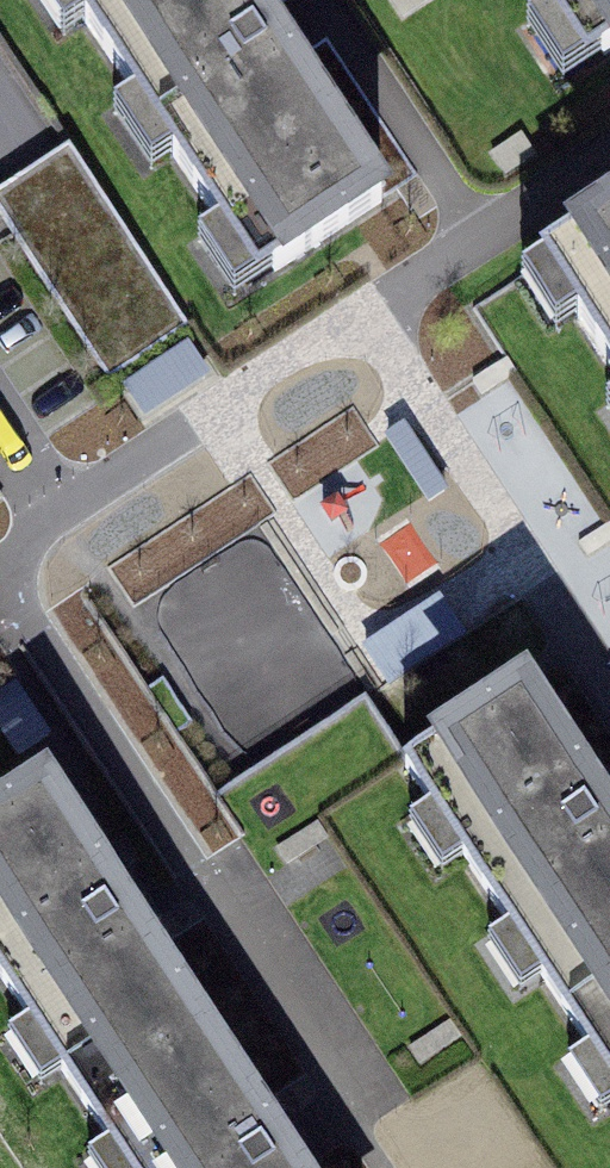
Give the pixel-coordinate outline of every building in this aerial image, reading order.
[(257,248),(383,165),(275,0),(94,0),(257,248)] [(592,28),(609,17),(609,0),(573,0),(592,28)] [(0,198),(0,207),(110,376),(186,327),(72,152),(0,198)] [(546,236),(609,334),(609,194),(546,236)] [(126,372),(141,403),(176,385),(171,375),(206,358),(195,336),(126,372)] [(444,585),(369,630),(412,702),(487,656),(444,585)] [(571,994),(609,969),(609,787),(533,668),(411,747),(571,994)] [(101,1102),(221,1025),(52,766),(0,800),(0,947),(101,1102)] [(609,1054),(609,969),(571,994),(609,1054)] [(144,1167),(314,1167),(221,1025),(101,1102),(144,1167)]
